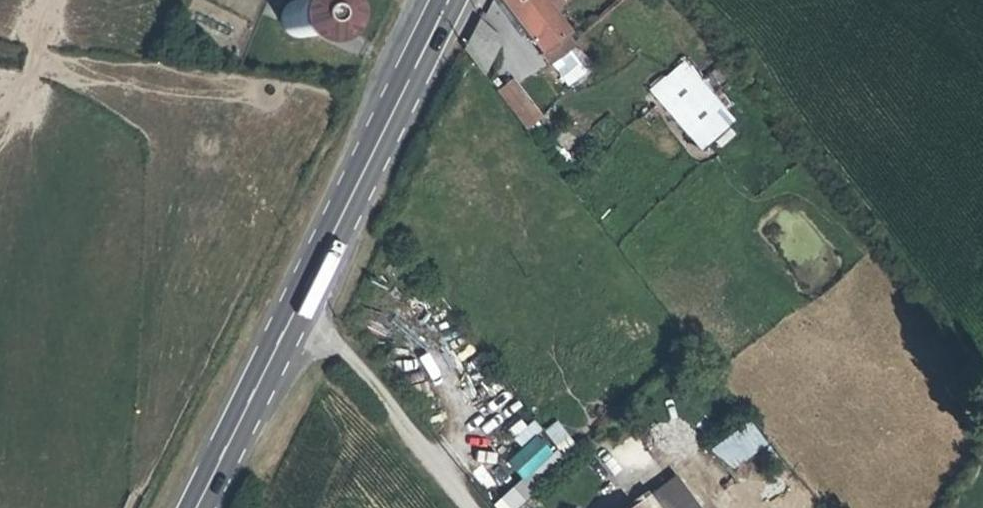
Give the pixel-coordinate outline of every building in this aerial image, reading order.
[(292,37),(299,38),(307,36),(312,32),(316,27),(318,21),(318,14),(315,8),(310,3),(304,0),(295,0),(291,1),(284,5),(280,12),(279,19),(281,26),(285,32),(292,37)] [(520,26),(527,35),(548,63),(570,47),(563,38),(566,35),(540,0),(500,0),(520,26)] [(477,22),(464,49),(470,58),(482,72),(499,40),(477,22)] [(522,38),(527,35),(520,26),(516,29),(522,38)] [(550,63),(566,86),(587,71),(570,48),(550,63)] [(647,90),(700,151),(737,119),(683,58),(647,90)] [(513,86),(499,96),(523,128),(536,117),(513,86)] [(732,476),(768,451),(748,423),(712,448),(732,476)] [(522,479),(494,505),(496,507),(511,507),(523,497),(515,489),(553,454),(535,434),(506,461),(522,479)] [(673,476),(631,507),(697,507),(673,476)]
